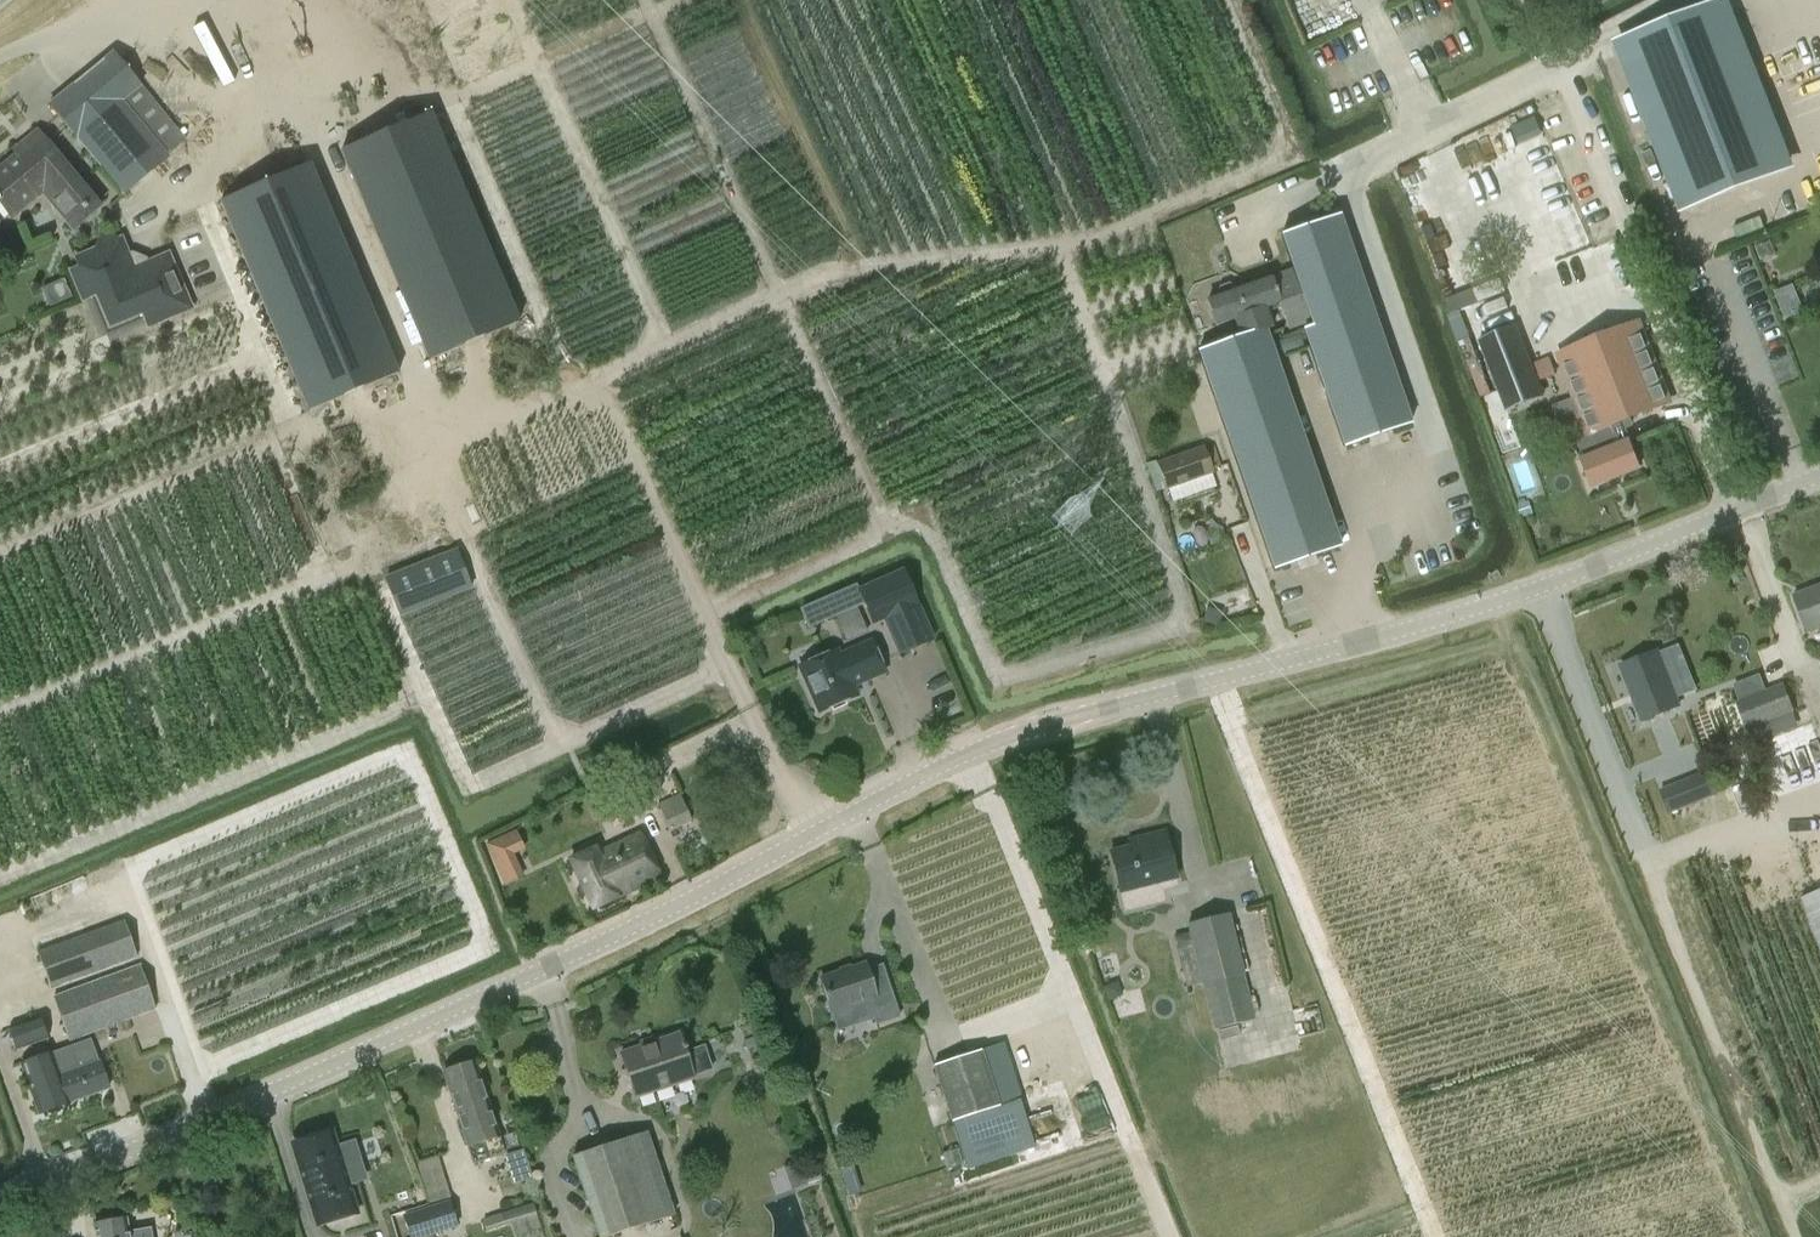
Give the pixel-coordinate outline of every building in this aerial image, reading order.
[(1615,42),(1683,204),(1787,163),(1728,0),(1722,0),(1615,42)] [(184,25),(175,33),(220,79),(228,71),(184,25)] [(124,101),(141,87),(113,53),(49,105),(123,196),(171,157),(124,101)] [(521,321),(432,112),(340,151),(428,360),(521,321)] [(1524,142),(1518,125),(1511,128),(1518,144),(1524,142)] [(14,150),(18,154),(0,169),(0,202),(12,217),(41,193),(72,232),(102,208),(70,169),(38,130),(14,150)] [(312,163),(221,201),(220,202),(308,411),(400,372),(312,163)] [(1235,320),(1241,337),(1199,351),(1275,568),(1340,545),(1267,330),(1306,317),(1308,325),(1300,328),(1343,446),(1411,422),(1340,219),(1339,216),(1280,236),(1291,270),(1236,289),(1206,299),(1215,326),(1235,320)] [(11,230),(0,239),(0,245),(7,253),(21,242),(11,230)] [(144,319),(188,301),(169,253),(134,268),(122,238),(75,257),(92,298),(98,295),(110,326),(141,313),(144,319)] [(1751,245),(1727,253),(1739,287),(1743,285),(1764,345),(1767,344),(1779,378),(1795,373),(1751,245)] [(1802,313),(1792,287),(1774,294),(1784,320),(1802,313)] [(1445,301),(1450,315),(1477,304),(1471,290),(1445,301)] [(1672,401),(1644,331),(1560,363),(1588,434),(1574,440),(1593,487),(1641,468),(1625,427),(1633,423),(1630,418),(1672,401)] [(1547,399),(1524,335),(1488,347),(1504,394),(1521,388),(1527,406),(1547,399)] [(1204,446),(1147,466),(1157,492),(1168,488),(1173,502),(1214,487),(1209,473),(1214,471),(1212,468),(1219,465),(1213,447),(1206,450),(1204,446)] [(1517,506),(1522,518),(1533,514),(1528,502),(1517,506)] [(439,600),(474,587),(458,548),(385,578),(400,616),(439,600)] [(873,623),(886,617),(903,656),(938,640),(905,567),(858,588),(873,623)] [(1819,628),(1819,586),(1794,595),(1808,633),(1819,628)] [(846,611),(838,593),(818,602),(826,620),(846,611)] [(1222,612),(1206,607),(1202,621),(1218,625),(1222,612)] [(853,685),(884,671),(871,641),(839,655),(837,650),(799,667),(819,711),(857,694),(853,685)] [(1620,666),(1642,723),(1681,707),(1658,651),(1620,666)] [(1760,675),(1735,685),(1741,701),(1738,702),(1753,743),(1775,735),(1771,722),(1795,713),(1784,685),(1766,691),(1760,675)] [(1721,753),(1741,747),(1727,701),(1707,707),(1721,753)] [(1669,814),(1699,802),(1690,779),(1659,791),(1669,814)] [(670,830),(691,821),(679,794),(657,804),(670,830)] [(1121,892),(1176,878),(1165,832),(1142,838),(1143,844),(1111,852),(1121,892)] [(522,877),(503,837),(485,845),(504,885),(522,877)] [(594,849),(572,860),(593,904),(647,879),(628,839),(597,853),(594,849)] [(1819,926),(1819,886),(1810,889),(1819,926)] [(1201,985),(1202,985),(1213,1029),(1255,1019),(1244,974),(1245,974),(1230,913),(1187,924),(1189,932),(1174,935),(1187,986),(1201,982),(1201,985)] [(52,990),(139,956),(125,919),(89,932),(38,951),(52,990)] [(141,963),(54,995),(70,1041),(157,1009),(141,963)] [(820,977),(832,1012),(870,1000),(877,1022),(898,1015),(890,991),(876,996),(865,963),(820,977)] [(1108,1001),(1121,995),(1117,986),(1110,984),(1102,988),(1108,1001)] [(49,1038),(42,1018),(10,1029),(16,1050),(49,1038)] [(695,1078),(694,1075),(713,1069),(705,1045),(686,1051),(680,1033),(619,1053),(634,1098),(695,1078)] [(1011,1144),(1006,1127),(998,1106),(999,1106),(981,1050),(934,1065),(959,1142),(978,1136),(984,1153),(1011,1144)] [(78,1068),(64,1073),(61,1074),(52,1052),(21,1063),(39,1112),(109,1087),(100,1060),(99,1061),(95,1051),(75,1059),(78,1068)] [(474,1164),(506,1154),(476,1062),(444,1072),(474,1164)] [(357,1214),(332,1130),(292,1142),(318,1226),(357,1214)] [(572,1157),(599,1236),(606,1236),(676,1214),(648,1131),(572,1157)] [(523,1150),(505,1156),(514,1184),(532,1178),(523,1150)] [(415,1162),(424,1199),(447,1193),(437,1156),(415,1162)] [(803,1170),(807,1184),(821,1179),(816,1166),(803,1170)] [(457,1224),(450,1201),(403,1215),(410,1236),(412,1236),(457,1224)] [(482,1218),(486,1230),(537,1216),(533,1203),(482,1218)] [(123,1218),(92,1223),(95,1236),(141,1236),(140,1229),(130,1230),(128,1217),(123,1218)]
